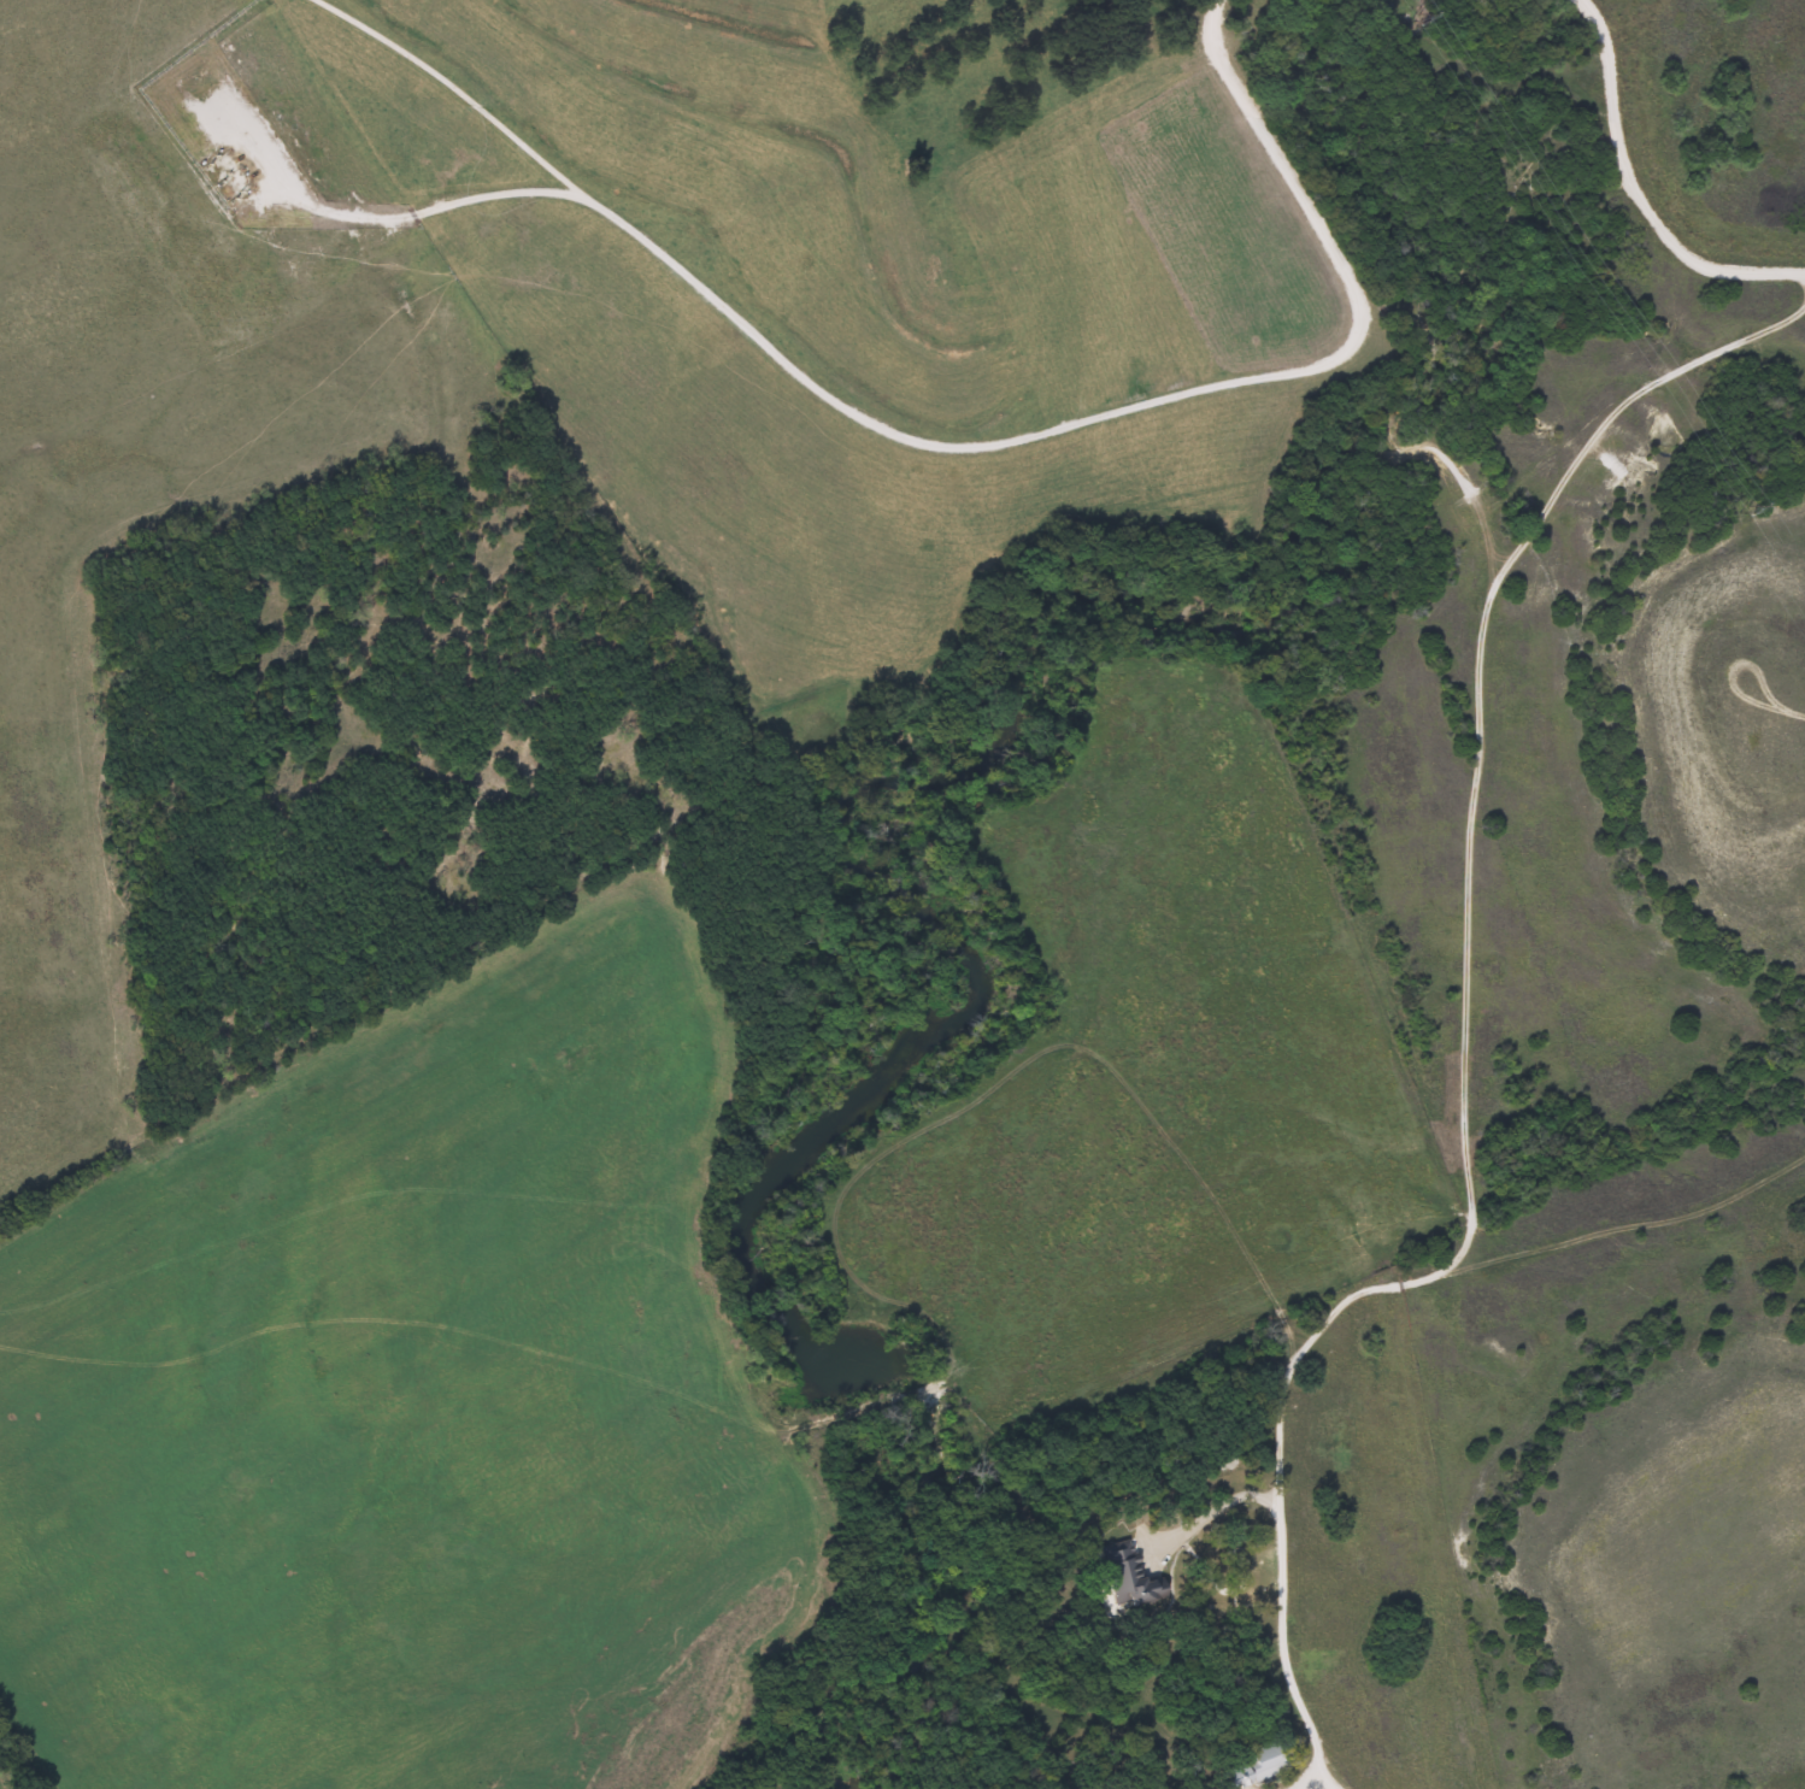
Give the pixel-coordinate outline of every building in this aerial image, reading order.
[(1110,1611),(1092,1549),(1128,1538),(1146,1600),(1110,1611)]
